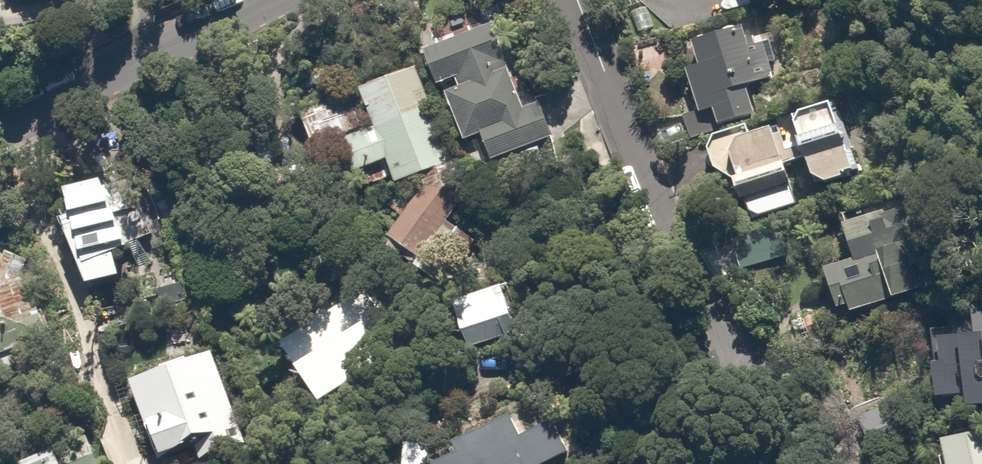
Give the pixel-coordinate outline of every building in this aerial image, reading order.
[(731,16),(683,35),(694,62),(675,70),(691,110),(704,104),(712,125),(754,109),(742,80),(769,69),(756,36),(742,42),(731,16)] [(457,88),(446,92),(462,132),(472,128),(485,159),(533,140),(486,21),(414,49),(426,79),(450,70),(457,88)] [(370,121),(331,137),(343,167),(379,152),(390,177),(445,154),(408,65),(356,87),(370,121)] [(827,92),(779,107),(800,180),(849,166),(827,92)] [(775,153),(766,122),(694,141),(701,166),(722,160),(736,213),(786,200),(776,163),(766,165),(764,156),(775,153)] [(88,168),(49,184),(60,210),(49,214),(77,280),(111,266),(103,246),(119,240),(88,168)] [(424,177),(374,227),(389,242),(406,225),(419,238),(427,230),(450,253),(464,239),(438,213),(449,202),(424,177)] [(892,300),(864,206),(828,217),(839,254),(812,262),(824,301),(838,297),(843,315),(892,300)] [(511,320),(494,277),(440,299),(458,342),(511,320)] [(268,337),(310,393),(382,338),(341,283),(268,337)] [(0,304),(0,370),(11,365),(3,346),(16,341),(0,304)] [(908,322),(916,410),(981,404),(981,315),(908,322)] [(121,381),(148,450),(206,427),(210,437),(234,428),(203,349),(121,381)] [(437,429),(443,442),(417,455),(421,463),(534,463),(563,450),(546,416),(516,431),(502,400),(437,429)] [(927,433),(934,463),(981,463),(981,456),(975,423),(927,433)] [(10,463),(57,463),(49,444),(9,460),(10,463)]
